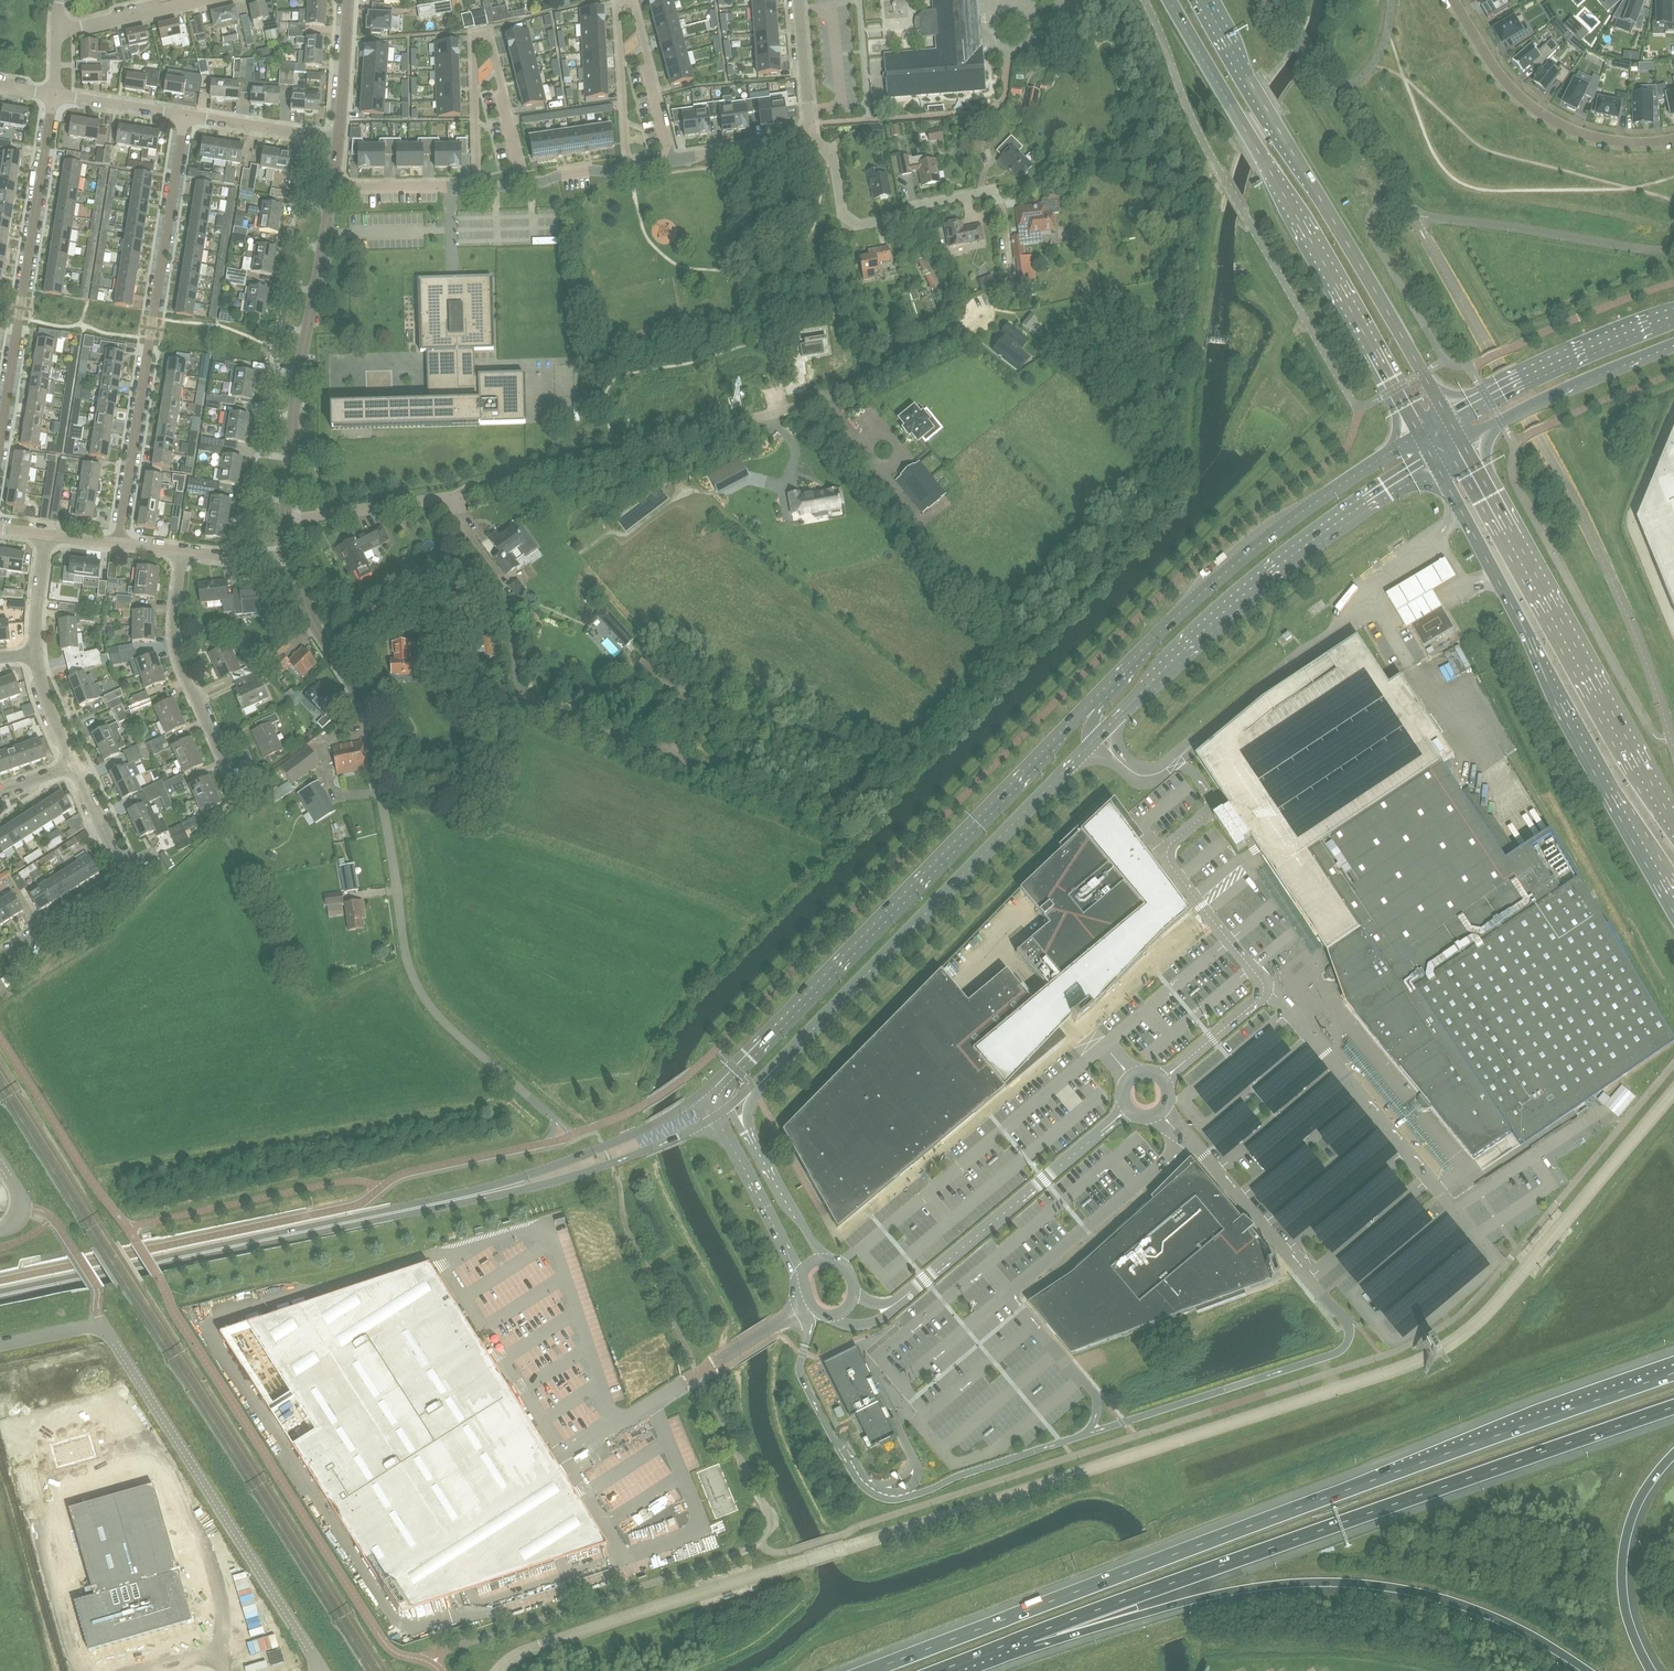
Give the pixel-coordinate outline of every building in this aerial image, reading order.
[(326,11),(326,0),(310,0),(309,10),(326,11)] [(650,8),(673,2),(673,0),(647,0),(650,8)] [(934,18),(928,20),(928,19),(925,20),(916,17),(921,20),(922,28),(917,31),(918,32),(927,26),(932,27),(933,35),(936,35),(937,50),(884,54),(886,73),(887,73),(887,79),(886,79),(888,98),(987,90),(983,46),(982,46),(978,0),(933,0),(934,18)] [(1491,2),(1483,7),(1485,11),(1484,12),(1488,20),(1510,7),(1507,0),(1489,0),(1491,2)] [(1613,18),(1641,29),(1645,18),(1641,17),(1646,2),(1641,0),(1624,0),(1613,18)] [(1657,9),(1656,9),(1653,25),(1665,25),(1665,31),(1673,31),(1673,3),(1666,3),(1666,0),(1657,0),(1657,9)] [(442,11),(441,2),(413,7),(413,16),(442,11)] [(483,3),(485,10),(488,24),(501,21),(498,7),(491,9),(490,5),(487,2),(483,3)] [(677,15),(673,2),(650,8),(653,21),(677,15)] [(267,9),(265,3),(250,6),(254,21),(263,19),(266,31),(277,29),(273,8),(267,9)] [(515,18),(514,12),(509,13),(507,5),(498,7),(501,21),(515,18)] [(753,21),(778,19),(777,6),(752,8),(753,21)] [(236,7),(224,10),(232,41),(239,39),(236,26),(238,26),(237,22),(239,21),(236,7)] [(605,23),(604,8),(580,9),(581,25),(605,23)] [(231,41),(232,41),(224,10),(212,13),(215,27),(218,26),(219,30),(222,30),(224,42),(222,43),(224,54),(226,54),(228,59),(235,57),(234,52),(231,41)] [(299,10),(299,24),(306,24),(306,25),(325,26),(326,11),(309,10),(309,11),(299,10)] [(471,13),(475,26),(475,27),(488,24),(485,10),(471,13)] [(525,10),(514,12),(515,18),(526,16),(525,10)] [(376,13),(376,14),(372,13),(369,13),(369,14),(369,19),(368,19),(366,19),(366,30),(371,30),(371,31),(372,31),(372,33),(381,33),(381,31),(390,31),(391,16),(391,14),(376,14),(376,13)] [(465,29),(475,26),(471,13),(462,15),(465,29)] [(253,37),(248,15),(241,17),(246,39),(253,37)] [(677,15),(653,21),(656,34),(680,28),(677,15)] [(194,18),(198,35),(206,33),(202,16),(194,18)] [(1496,37),(1500,44),(1501,44),(1500,43),(1502,43),(1503,44),(1505,43),(1514,37),(1518,43),(1533,35),(1526,23),(1520,26),(1514,16),(1501,23),(1502,25),(1494,30),(1498,37),(1497,37),(1496,37)] [(754,34),(779,32),(778,19),(753,21),(754,34)] [(159,25),(162,40),(172,37),(173,42),(177,45),(182,43),(183,46),(190,45),(186,25),(179,26),(178,21),(175,21),(175,20),(171,21),(170,23),(159,25)] [(306,31),(306,25),(306,24),(299,24),(290,23),(289,25),(289,30),(304,31),(306,31)] [(606,38),(605,23),(581,25),(581,39),(606,38)] [(121,40),(123,47),(126,62),(126,63),(134,62),(132,55),(138,54),(140,50),(139,45),(149,43),(146,28),(126,33),(128,39),(121,40)] [(684,40),(680,28),(656,34),(660,47),(684,40)] [(508,50),(533,44),(529,29),(505,34),(508,50)] [(1583,29),(1577,35),(1582,40),(1588,33),(1583,29)] [(289,37),(297,38),(303,38),(304,31),(289,30),(289,37)] [(755,47),(780,46),(779,32),(754,34),(755,47)] [(324,40),(303,38),(297,38),(297,44),(307,45),(306,51),(323,53),(324,40)] [(606,38),(581,39),(582,54),(606,52),(606,38)] [(1514,59),(1513,59),(1524,72),(1525,72),(1524,71),(1534,63),(1539,69),(1560,48),(1553,39),(1538,52),(1531,44),(1531,45),(1514,59)] [(684,40),(660,47),(663,60),(687,53),(684,40)] [(459,57),(459,41),(434,42),(435,57),(459,57)] [(83,62),(87,62),(111,62),(126,62),(123,47),(116,48),(117,53),(109,55),(106,52),(97,52),(97,42),(83,42),(83,62)] [(508,50),(512,64),(536,58),(533,44),(508,50)] [(1582,44),(1577,50),(1583,55),(1588,48),(1582,44)] [(364,60),(388,62),(390,47),(365,45),(364,60)] [(756,61),(780,59),(780,46),(755,47),(756,61)] [(270,55),(268,48),(257,51),(258,58),(270,55)] [(306,72),(307,66),(322,67),(323,53),(306,51),(306,61),(303,61),(302,65),(282,63),(281,70),(288,71),(306,72)] [(607,67),(606,52),(582,54),(583,68),(607,67)] [(691,66),(687,53),(663,60),(667,72),(691,66)] [(459,57),(435,57),(435,72),(460,71),(459,57)] [(512,64),(515,78),(540,72),(536,58),(512,64)] [(240,79),(246,79),(248,59),(241,60),(240,73),(240,79)] [(780,59),(756,61),(757,75),(782,73),(780,59)] [(205,60),(197,61),(200,76),(209,76),(205,60)] [(388,62),(364,60),(363,73),(387,75),(388,62)] [(111,71),(111,62),(87,62),(87,68),(83,68),(83,83),(103,83),(103,74),(108,74),(111,71)] [(1544,93),(1545,91),(1546,92),(1557,79),(1563,84),(1571,73),(1561,65),(1558,68),(1551,62),(1544,71),(1542,69),(1536,77),(1538,79),(1534,83),(1536,84),(1535,86),(1544,93)] [(281,70),(282,63),(281,63),(279,84),(279,85),(281,85),(287,86),(288,71),(281,70)] [(691,66),(667,72),(670,87),(694,80),(691,66)] [(607,67),(583,68),(584,83),(608,81),(607,67)] [(143,77),(128,75),(126,89),(145,92),(146,86),(158,88),(160,71),(147,69),(144,72),(143,77)] [(306,72),(288,71),(287,86),(294,86),(295,72),(306,73),(306,72)] [(460,71),(435,72),(436,87),(460,86),(460,71)] [(167,77),(165,92),(184,95),(185,91),(197,93),(199,80),(197,74),(186,72),(183,75),(182,80),(167,77)] [(308,72),(308,73),(307,80),(321,81),(322,73),(308,72)] [(540,72),(515,78),(519,92),(543,86),(540,72)] [(234,73),(233,82),(226,82),(225,99),(239,100),(240,79),(240,73),(234,73)] [(251,104),(265,105),(266,88),(267,83),(260,83),(261,73),(254,73),(254,80),(253,80),(253,82),(251,104)] [(387,75),(363,73),(362,86),(386,88),(387,75)] [(1575,80),(1563,103),(1568,106),(1567,108),(1575,111),(1576,110),(1577,110),(1585,95),(1594,100),(1601,78),(1594,75),(1589,86),(1575,80)] [(211,98),(215,98),(215,99),(218,102),(222,102),(225,99),(226,82),(212,81),(211,98)] [(609,97),(608,81),(584,83),(585,99),(609,97)] [(279,84),(267,83),(266,88),(265,105),(279,106),(280,89),(281,85),(279,85),(279,84)] [(1668,91),(1666,84),(1657,86),(1660,97),(1667,96),(1672,117),(1673,116),(1673,90),(1668,91)] [(361,100),(385,101),(386,88),(362,86),(361,100)] [(460,86),(436,87),(436,101),(461,100),(460,86)] [(543,86),(519,92),(523,108),(547,102),(543,86)] [(1021,88),(1012,87),(1011,94),(1021,95),(1021,88)] [(1034,112),(1034,111),(1036,105),(1037,106),(1040,91),(1028,88),(1023,110),(1034,112)] [(797,107),(796,99),(788,100),(787,93),(769,95),(770,97),(774,125),(786,123),(785,109),(797,107)] [(1594,112),(1596,112),(1596,115),(1619,119),(1621,107),(1628,108),(1629,95),(1618,93),(1616,102),(1599,98),(1598,104),(1596,103),(1594,112)] [(306,111),(307,95),(293,94),(291,110),(306,111)] [(307,95),(306,111),(305,112),(307,114),(312,115),(314,113),(314,112),(319,112),(320,96),(307,95)] [(1653,122),(1653,117),(1660,117),(1659,105),(1653,105),(1653,95),(1633,95),(1634,123),(1639,123),(1639,124),(1640,124),(1640,123),(1653,122)] [(761,126),(774,125),(770,97),(752,100),(753,113),(759,112),(761,126)] [(385,101),(361,100),(360,113),(384,116),(385,101)] [(461,116),(461,100),(436,101),(437,117),(461,116)] [(732,102),(736,130),(737,130),(747,129),(747,128),(749,128),(747,114),(753,113),(752,100),(732,102)] [(733,130),(736,130),(732,102),(731,103),(732,105),(725,106),(725,101),(713,103),(715,118),(721,117),(723,132),(726,131),(726,133),(734,132),(733,130)] [(715,118),(713,103),(694,106),(698,135),(699,135),(699,136),(709,134),(708,134),(710,133),(708,119),(715,118)] [(26,128),(29,110),(5,106),(2,124),(26,128)] [(698,135),(694,106),(693,106),(694,108),(671,111),(675,123),(683,122),(685,137),(695,136),(694,135),(698,135)] [(84,139),(87,120),(73,118),(70,137),(84,139)] [(87,120),(84,139),(97,141),(97,144),(105,146),(107,130),(100,129),(100,122),(100,120),(91,118),(91,121),(87,120)] [(900,135),(898,125),(890,126),(892,137),(900,135)] [(118,145),(131,147),(134,128),(120,126),(118,145)] [(884,138),(883,126),(862,128),(863,139),(884,138)] [(597,129),(600,150),(613,148),(610,127),(597,129)] [(147,130),(134,128),(131,147),(144,149),(147,130)] [(941,128),(927,131),(929,142),(943,139),(941,128)] [(583,131),(586,152),(600,150),(597,129),(583,131)] [(160,132),(147,130),(144,149),(142,159),(148,160),(149,149),(158,151),(160,132)] [(570,133),(573,154),(586,152),(583,131),(570,133)] [(557,135),(560,156),(573,154),(570,133),(557,135)] [(544,137),(547,158),(560,156),(557,135),(544,137)] [(1023,147),(1012,136),(997,151),(1003,157),(999,161),(1007,169),(1008,168),(1020,179),(1033,166),(1019,152),(1023,147)] [(544,137),(531,139),(534,160),(547,158),(544,137)] [(201,158),(214,160),(217,141),(204,139),(201,158)] [(369,168),(371,168),(371,146),(363,146),(361,139),(351,139),(351,153),(358,153),(358,168),(360,168),(360,169),(369,169),(369,168)] [(378,146),(371,146),(371,168),(384,168),(383,153),(390,153),(390,139),(379,139),(378,146)] [(409,168),(409,146),(402,146),(400,139),(390,139),(390,153),(396,153),(396,168),(409,168)] [(416,146),(409,146),(409,168),(422,168),(422,153),(428,153),(428,139),(418,139),(416,146)] [(435,168),(447,168),(447,146),(440,146),(439,139),(428,139),(428,153),(435,153),(435,168)] [(455,146),(447,146),(447,168),(449,168),(449,169),(458,169),(458,168),(460,168),(460,153),(467,153),(467,139),(456,139),(455,146)] [(11,149),(12,141),(0,140),(0,147),(11,149)] [(230,143),(217,141),(214,160),(227,162),(230,143)] [(244,145),(230,143),(227,162),(228,162),(225,183),(235,184),(237,169),(233,168),(233,163),(241,164),(244,145)] [(103,164),(106,145),(105,150),(98,149),(97,155),(96,163),(103,164)] [(113,146),(106,145),(103,164),(110,165),(111,162),(113,146)] [(259,162),(258,165),(258,166),(262,167),(261,167),(267,168),(265,181),(273,182),(275,170),(278,151),(276,151),(276,149),(262,146),(259,162)] [(67,151),(66,158),(80,160),(81,153),(67,151)] [(278,151),(275,170),(288,172),(292,153),(278,151)] [(3,166),(20,169),(22,155),(5,152),(3,166)] [(925,155),(911,158),(911,157),(909,157),(908,156),(899,158),(903,175),(912,173),(911,171),(920,169),(923,186),(940,183),(936,160),(927,162),(925,155)] [(141,170),(142,163),(134,161),(133,169),(141,170)] [(64,175),(81,178),(83,164),(66,162),(64,175)] [(155,165),(142,163),(141,170),(154,172),(155,165)] [(247,192),(254,193),(258,166),(258,165),(252,164),(251,170),(247,192)] [(1,179),(18,181),(20,169),(3,166),(1,179)] [(98,181),(106,182),(108,169),(100,167),(98,181)] [(109,182),(117,183),(119,170),(111,169),(109,182)] [(247,192),(251,170),(244,169),(240,191),(247,192)] [(875,199),(891,196),(887,175),(879,176),(878,170),(868,172),(869,178),(871,178),(875,199)] [(211,181),(212,174),(199,172),(198,179),(211,181)] [(134,186),(151,189),(153,175),(136,173),(134,186)] [(212,174),(211,181),(219,182),(220,175),(212,174)] [(62,188),(79,191),(81,178),(64,175),(62,188)] [(16,194),(18,181),(1,179),(0,179),(0,192),(16,194)] [(106,182),(98,181),(96,194),(104,195),(106,182)] [(109,182),(107,195),(114,196),(117,183),(109,182)] [(196,196),(212,199),(214,185),(198,183),(196,196)] [(132,199),(149,202),(151,189),(134,186),(132,199)] [(60,201),(77,204),(79,191),(62,188),(60,201)] [(227,201),(235,202),(237,189),(229,188),(227,201)] [(285,191),(278,190),(272,189),(271,196),(284,199),(285,191)] [(254,193),(247,192),(240,191),(239,198),(253,201),(254,193)] [(16,194),(0,192),(0,205),(14,207),(16,194)] [(94,207),(102,208),(104,195),(96,194),(94,207)] [(105,208),(112,210),(114,196),(107,195),(105,208)] [(193,209),(210,212),(212,199),(196,196),(193,209)] [(149,202),(132,199),(130,212),(147,215),(149,202)] [(1037,232),(1055,230),(1054,214),(1060,213),(1059,200),(1041,202),(1041,203),(1039,204),(1039,206),(1016,208),(1018,227),(1036,225),(1037,232)] [(58,214),(74,217),(77,204),(60,201),(58,214)] [(225,214),(233,215),(235,202),(227,201),(225,214)] [(262,217),(281,220),(283,206),(264,203),(263,210),(249,208),(248,215),(262,217)] [(14,207),(0,205),(0,219),(12,221),(14,207)] [(92,220),(100,221),(102,208),(94,207),(92,220)] [(105,208),(102,221),(110,223),(112,210),(105,208)] [(191,222),(207,225),(210,212),(193,209),(191,222)] [(145,228),(147,215),(130,212),(128,225),(145,228)] [(58,214),(55,228),(72,230),(74,217),(58,214)] [(223,227),(231,228),(233,215),(225,214),(223,227)] [(281,220),(262,217),(260,230),(279,233),(281,220)] [(10,234),(12,221),(0,219),(0,232),(10,234)] [(100,221),(92,220),(90,233),(98,234),(100,221)] [(110,223),(102,221),(100,234),(108,236),(110,223)] [(207,225),(191,222),(189,235),(205,238),(207,225)] [(962,222),(945,225),(949,248),(966,245),(965,243),(984,240),(981,226),(963,229),(962,222)] [(128,225),(125,239),(143,241),(145,228),(128,225)] [(231,228),(223,227),(221,240),(229,241),(231,228)] [(233,234),(247,236),(248,229),(235,227),(233,234)] [(70,243),(72,230),(55,228),(53,241),(70,243)] [(10,234),(0,232),(0,246),(8,247),(10,234)] [(88,246),(95,247),(98,234),(90,233),(88,246)] [(100,234),(98,248),(106,249),(108,236),(100,234)] [(247,236),(233,234),(232,241),(246,243),(246,242),(247,236)] [(1023,258),(1022,257),(1025,257),(1023,235),(1020,235),(1020,234),(1014,235),(1014,236),(1011,236),(1014,258),(1016,258),(1017,259),(1023,258)] [(187,248),(203,251),(205,238),(189,235),(187,248)] [(140,254),(143,241),(125,239),(123,252),(140,254)] [(219,253),(227,254),(229,241),(221,240),(219,253)] [(53,241),(51,254),(68,257),(70,243),(53,241)] [(255,259),(274,262),(277,248),(257,245),(256,253),(247,252),(246,258),(255,259)] [(93,261),(95,247),(88,246),(86,259),(93,261)] [(875,279),(874,273),(879,272),(878,263),(891,260),(889,247),(869,251),(870,256),(860,258),(863,273),(862,273),(863,281),(875,279)] [(98,248),(96,261),(104,262),(106,249),(98,248)] [(203,251),(187,248),(185,261),(201,264),(203,251)] [(123,252),(121,265),(138,267),(140,254),(123,252)] [(217,266),(225,267),(227,254),(219,253),(217,266)] [(66,270),(68,257),(51,254),(49,267),(66,270)] [(1017,259),(1016,258),(1019,279),(1034,277),(1031,255),(1025,256),(1025,257),(1022,257),(1023,258),(1017,259)] [(927,256),(918,260),(917,261),(923,273),(925,276),(924,276),(932,290),(941,286),(927,256)] [(84,272),(91,274),(93,261),(86,259),(84,272)] [(272,275),(274,262),(255,259),(253,272),(272,275)] [(96,261),(94,274),(102,275),(104,262),(96,261)] [(183,274),(199,277),(201,264),(185,261),(183,274)] [(935,272),(943,269),(939,261),(931,264),(935,272)] [(121,265),(119,278),(136,281),(138,267),(121,265)] [(225,267),(217,266),(215,279),(222,280),(225,267)] [(49,267),(47,280),(64,283),(66,270),(49,267)] [(242,269),(241,271),(228,269),(227,276),(247,279),(248,271),(242,270),(242,269)] [(91,274),(84,272),(81,286),(89,287),(91,274)] [(94,274),(92,287),(100,288),(102,275),(94,274)] [(181,287),(197,290),(199,277),(183,274),(181,287)] [(431,404),(332,407),(333,428),(340,428),(374,427),(480,424),(480,427),(525,425),(523,375),(515,375),(483,376),(478,376),(478,349),(493,349),(491,275),(461,276),(453,276),(445,276),(420,277),(422,351),(429,350),(429,354),(430,362),(431,404)] [(995,284),(991,275),(978,280),(981,290),(995,284)] [(245,286),(247,279),(227,276),(226,283),(245,286)] [(119,278),(117,291),(134,294),(136,281),(119,278)] [(213,292),(220,294),(222,280),(215,279),(213,292)] [(62,296),(64,283),(47,280),(45,294),(62,296)] [(81,286),(81,287),(79,299),(87,300),(89,287),(81,286)] [(100,288),(92,287),(90,300),(98,302),(100,288)] [(179,300),(195,303),(197,290),(181,287),(179,300)] [(248,301),(268,304),(270,290),(251,287),(249,295),(240,294),(239,300),(248,301)] [(132,307),(134,294),(117,291),(115,304),(132,307)] [(211,305),(218,307),(220,294),(213,292),(211,305)] [(195,303),(179,300),(177,314),(193,316),(195,303)] [(248,301),(246,314),(265,317),(268,304),(248,301)] [(963,301),(952,307),(958,319),(964,315),(966,308),(963,301)] [(218,307),(211,305),(208,319),(216,320),(218,307)] [(233,323),(234,322),(235,316),(221,314),(220,321),(233,323)] [(1001,332),(1005,335),(1004,337),(993,350),(1016,368),(1020,371),(1030,358),(1021,351),(1016,347),(1024,336),(1008,323),(1001,332)] [(47,340),(39,339),(37,353),(54,355),(56,356),(59,339),(60,339),(61,332),(49,330),(47,340)] [(828,337),(805,340),(806,344),(801,345),(803,357),(824,354),(823,343),(828,342),(828,337)] [(99,354),(107,356),(106,364),(123,366),(125,353),(118,352),(119,344),(101,341),(99,354)] [(71,358),(78,359),(80,346),(73,345),(71,358)] [(774,345),(766,346),(769,364),(777,362),(775,350),(774,345)] [(84,346),(82,360),(88,361),(91,347),(84,346)] [(35,366),(52,368),(54,355),(37,353),(35,366)] [(177,353),(176,361),(169,360),(167,373),(185,376),(187,363),(189,363),(190,355),(177,353)] [(229,364),(234,365),(235,360),(229,359),(229,358),(215,356),(213,363),(229,366),(229,364)] [(76,372),(78,359),(71,358),(69,371),(76,372)] [(86,374),(88,361),(82,360),(80,373),(86,374)] [(777,362),(769,364),(771,381),(779,380),(780,380),(777,362)] [(104,377),(121,379),(123,366),(106,364),(105,365),(101,364),(100,369),(105,370),(104,377)] [(250,368),(234,365),(229,364),(229,366),(228,371),(232,371),(231,383),(235,384),(255,387),(257,374),(249,372),(250,368)] [(200,378),(207,379),(209,366),(202,365),(200,378)] [(52,368),(35,366),(33,379),(50,381),(52,368)] [(76,372),(69,371),(67,384),(74,385),(76,372)] [(86,374),(80,373),(77,386),(84,387),(86,374)] [(165,386),(183,389),(185,376),(167,373),(165,386)] [(102,390),(119,392),(121,379),(104,377),(103,379),(102,378),(101,378),(99,377),(98,382),(103,383),(102,390)] [(198,391),(205,392),(207,379),(200,378),(198,391)] [(50,381),(33,379),(31,392),(47,394),(49,395),(52,382),(50,381)] [(207,401),(221,404),(221,403),(235,406),(237,398),(242,399),(241,400),(243,402),(249,403),(250,401),(250,400),(253,400),(255,387),(235,384),(231,383),(229,396),(222,395),(221,396),(208,394),(207,401)] [(74,385),(67,384),(65,397),(71,398),(74,385)] [(84,387),(77,386),(75,399),(82,400),(84,392),(84,387)] [(163,399),(181,402),(183,389),(165,386),(163,399)] [(99,403),(117,406),(119,392),(102,390),(101,392),(99,392),(99,396),(101,396),(99,403)] [(196,404),(203,405),(205,392),(198,391),(196,404)] [(47,394),(31,392),(28,405),(45,407),(47,394)] [(71,398),(65,397),(63,410),(69,411),(71,398)] [(82,400),(75,399),(73,412),(80,413),(82,400)] [(179,415),(181,402),(163,399),(161,412),(179,415)] [(221,404),(207,401),(206,408),(220,411),(221,404)] [(97,416),(115,419),(117,406),(99,403),(99,405),(97,405),(97,409),(98,409),(97,416)] [(194,417),(201,418),(203,405),(196,404),(194,417)] [(45,407),(28,405),(26,418),(43,421),(45,407)] [(903,429),(905,430),(909,435),(911,434),(918,441),(923,437),(925,441),(932,436),(929,432),(934,428),(928,420),(923,413),(920,415),(914,407),(900,419),(906,427),(903,429)] [(69,411),(63,410),(61,424),(67,425),(69,411)] [(80,413),(73,412),(71,425),(78,426),(79,417),(80,413)] [(159,425),(177,428),(179,415),(161,412),(159,425)] [(223,426),(248,430),(250,416),(225,412),(223,426)] [(95,429),(113,432),(115,419),(97,416),(89,415),(89,420),(97,421),(95,429)] [(201,418),(194,417),(192,430),(199,431),(201,418)] [(43,421),(26,418),(24,431),(41,434),(47,435),(48,430),(42,429),(43,421)] [(67,425),(61,424),(59,436),(65,438),(67,425)] [(78,426),(71,425),(69,438),(76,439),(78,426)] [(159,425),(157,438),(175,441),(177,428),(159,425)] [(221,434),(227,435),(226,440),(246,443),(248,430),(223,426),(221,434)] [(113,432),(95,429),(93,442),(110,445),(113,432)] [(190,443),(197,444),(199,431),(192,430),(190,443)] [(41,434),(24,431),(22,445),(39,447),(41,434)] [(1666,452),(1638,520),(1646,539),(1667,591),(1673,609),(1673,433),(1666,452)] [(63,454),(63,451),(65,438),(59,436),(57,445),(49,444),(48,452),(63,454)] [(200,443),(223,447),(224,440),(201,437),(200,443)] [(76,439),(69,438),(67,451),(67,455),(73,456),(74,452),(76,439)] [(173,454),(175,441),(157,438),(155,451),(173,454)] [(93,442),(93,444),(90,444),(90,449),(92,449),(91,455),(108,458),(110,445),(93,442)] [(197,444),(190,443),(188,456),(195,457),(197,444)] [(222,454),(223,447),(200,443),(199,451),(222,454)] [(173,454),(155,451),(153,465),(171,467),(173,454)] [(14,466),(31,469),(35,470),(36,464),(32,464),(33,455),(16,452),(14,466)] [(48,472),(55,473),(57,456),(47,455),(46,461),(50,461),(48,472)] [(222,469),(241,472),(243,459),(224,455),(222,469)] [(192,474),(193,471),(195,457),(188,456),(186,466),(182,466),(181,473),(192,474)] [(59,474),(65,475),(68,461),(61,460),(59,474)] [(82,477),(100,480),(102,466),(85,463),(82,477)] [(923,511),(944,494),(919,463),(898,480),(923,511)] [(31,469),(14,466),(12,479),(29,481),(31,469)] [(241,472),(222,469),(220,482),(239,485),(241,472)] [(46,484),(53,485),(55,473),(48,472),(46,484)] [(65,475),(59,474),(57,487),(63,488),(65,475)] [(170,486),(162,484),(164,476),(147,474),(144,487),(162,489),(161,489),(170,491),(170,486)] [(173,481),(179,482),(177,492),(184,493),(186,477),(173,475),(173,481)] [(103,485),(99,484),(100,480),(82,477),(82,479),(81,479),(80,484),(81,484),(80,490),(98,493),(101,493),(103,485)] [(190,478),(189,485),(214,489),(215,482),(204,480),(204,481),(190,478)] [(9,492),(27,495),(29,481),(12,479),(9,492)] [(44,498),(50,499),(53,485),(46,484),(44,498)] [(213,497),(214,489),(189,485),(187,493),(205,495),(203,510),(210,511),(211,511),(230,514),(232,500),(213,497)] [(54,500),(61,501),(63,488),(57,487),(54,500)] [(162,489),(144,487),(142,500),(159,502),(161,489),(162,489)] [(831,489),(831,491),(826,492),(822,492),(800,496),(799,493),(789,494),(792,514),(800,512),(800,515),(800,516),(801,516),(812,514),(828,511),(832,515),(841,513),(840,509),(840,504),(843,503),(840,489),(836,490),(835,488),(831,489)] [(79,495),(78,503),(96,506),(98,493),(80,490),(72,489),(71,494),(79,495)] [(35,510),(25,508),(27,495),(9,492),(7,506),(14,507),(12,513),(26,516),(26,514),(34,515),(35,510)] [(175,505),(182,506),(184,493),(177,492),(175,505)] [(47,519),(48,512),(50,499),(44,498),(41,518),(47,519)] [(61,501),(54,500),(52,512),(59,513),(61,501)] [(159,502),(142,500),(140,513),(157,515),(159,502)] [(78,503),(71,502),(71,507),(77,508),(76,516),(94,519),(96,519),(98,518),(99,512),(98,511),(95,510),(96,506),(78,503)] [(173,518),(180,519),(182,506),(175,505),(173,518)] [(211,511),(210,511),(208,524),(227,527),(230,514),(211,511)] [(183,520),(190,521),(192,513),(184,512),(183,520)] [(157,515),(140,513),(138,526),(155,529),(157,515)] [(180,519),(173,518),(171,531),(177,532),(180,519)] [(190,521),(183,520),(181,533),(188,534),(190,521)] [(225,540),(227,527),(208,524),(206,537),(225,540)] [(353,572),(356,571),(360,579),(372,573),(368,564),(369,564),(363,553),(387,541),(380,527),(337,549),(343,560),(346,558),(353,572)] [(511,554),(518,548),(524,555),(536,546),(522,528),(517,532),(514,528),(492,544),(500,554),(495,558),(507,574),(519,565),(511,554)] [(1,570),(8,571),(11,549),(4,548),(4,551),(0,550),(0,576),(1,570)] [(11,549),(8,571),(28,574),(30,565),(23,564),(25,554),(17,553),(18,550),(11,549)] [(75,583),(75,576),(84,577),(86,560),(72,558),(71,567),(65,566),(63,581),(75,583)] [(1401,586),(1392,592),(1409,621),(1411,625),(1442,607),(1439,603),(1434,594),(1458,579),(1461,577),(1449,558),(1446,560),(1430,569),(1415,578),(1401,586)] [(86,560),(84,577),(99,578),(101,562),(86,560)] [(109,563),(108,578),(116,579),(118,564),(109,563)] [(136,581),(158,584),(160,569),(138,567),(136,581)] [(427,576),(424,568),(415,570),(417,579),(427,576)] [(519,578),(509,585),(514,592),(520,600),(529,593),(519,578)] [(236,611),(234,594),(227,595),(225,580),(199,584),(201,601),(222,599),(224,612),(236,611)] [(98,596),(105,597),(107,582),(100,581),(98,596)] [(128,594),(134,595),(134,596),(156,598),(158,584),(136,581),(135,588),(129,587),(128,594)] [(236,614),(243,614),(254,613),(253,604),(268,602),(266,583),(240,586),(241,593),(234,594),(236,611),(236,614)] [(3,597),(23,599),(24,591),(5,589),(3,597)] [(117,595),(116,602),(132,603),(133,597),(117,595)] [(132,603),(116,602),(116,609),(124,610),(131,611),(131,609),(132,603)] [(59,611),(80,613),(81,606),(60,603),(59,611)] [(1411,625),(1424,646),(1455,628),(1442,607),(1411,625)] [(134,610),(131,609),(131,611),(124,610),(123,618),(133,619),(133,626),(155,626),(156,612),(134,612),(134,610)] [(523,630),(527,631),(533,631),(534,613),(524,612),(523,630)] [(82,613),(81,621),(95,623),(96,615),(82,613)] [(76,619),(61,620),(59,621),(60,626),(59,626),(57,628),(57,634),(59,635),(77,634),(76,619)] [(10,641),(9,621),(0,621),(0,641),(10,641)] [(626,645),(633,639),(618,623),(611,629),(626,645)] [(155,642),(155,626),(133,626),(133,642),(155,642)] [(77,634),(59,635),(60,636),(61,650),(70,649),(71,655),(80,654),(79,643),(83,643),(82,634),(77,634)] [(482,653),(485,657),(498,656),(496,636),(482,638),(481,643),(478,643),(475,644),(474,647),(474,650),(476,653),(479,654),(482,653)] [(414,674),(414,668),(420,668),(422,666),(423,663),(422,661),(420,659),(418,658),(417,656),(414,657),(414,659),(411,659),(410,648),(420,648),(419,637),(406,638),(407,642),(393,643),(393,651),(395,651),(395,660),(391,660),(392,674),(399,673),(399,675),(414,674)] [(1428,743),(1443,764),(1444,765),(1455,758),(1402,678),(1390,685),(1359,638),(1264,701),(1197,757),(1226,799),(1232,808),(1225,813),(1225,812),(1216,818),(1239,852),(1247,846),(1245,843),(1247,841),(1252,838),(1258,847),(1262,853),(1428,743)] [(119,653),(135,651),(134,644),(118,647),(112,648),(113,654),(119,653)] [(246,644),(240,647),(244,655),(250,652),(246,644)] [(220,679),(240,669),(229,645),(210,653),(218,670),(216,671),(220,679)] [(283,674),(291,666),(302,677),(317,664),(303,648),(289,661),(283,654),(277,648),(263,662),(269,668),(273,664),(283,674)] [(86,659),(100,656),(98,649),(84,653),(86,659)] [(136,658),(135,651),(119,653),(120,660),(136,658)] [(141,675),(162,668),(157,654),(136,661),(141,675)] [(100,657),(100,656),(86,659),(80,661),(82,668),(102,664),(100,657)] [(246,677),(261,670),(257,663),(243,670),(246,677)] [(162,668),(141,675),(146,689),(166,682),(162,668)] [(267,676),(261,670),(246,677),(249,683),(235,690),(238,697),(237,698),(243,710),(269,698),(260,679),(267,676)] [(75,692),(90,686),(85,672),(69,679),(75,692)] [(4,680),(10,699),(22,695),(15,676),(4,680)] [(580,679),(569,697),(579,703),(590,686),(580,679)] [(4,680),(0,681),(0,702),(10,699),(4,680)] [(339,703),(319,683),(305,697),(324,717),(318,723),(323,728),(338,714),(334,709),(339,703)] [(91,686),(90,686),(75,692),(80,706),(96,700),(101,698),(95,685),(91,686)] [(108,703),(109,703),(109,702),(120,697),(124,696),(121,689),(105,696),(108,703)] [(129,707),(150,698),(147,691),(132,697),(136,704),(129,707)] [(291,691),(284,697),(287,701),(294,695),(291,691)] [(305,699),(299,693),(289,702),(295,708),(305,699)] [(109,702),(109,703),(112,709),(123,704),(120,697),(109,702)] [(153,706),(150,698),(129,707),(130,710),(133,716),(133,717),(140,714),(139,711),(153,706)] [(573,713),(575,707),(555,698),(552,705),(573,713)] [(161,721),(180,712),(174,699),(155,708),(161,721)] [(133,716),(130,710),(117,716),(120,722),(133,716)] [(15,714),(17,720),(26,717),(24,711),(15,714)] [(180,712),(161,721),(167,734),(186,726),(180,712)] [(17,720),(15,714),(7,717),(9,723),(17,720)] [(258,729),(257,729),(253,731),(264,758),(282,750),(271,725),(280,721),(276,714),(256,723),(258,729)] [(22,722),(24,728),(32,725),(30,719),(22,722)] [(24,728),(22,722),(13,725),(15,731),(24,728)] [(118,722),(108,727),(93,734),(99,747),(114,740),(121,737),(118,730),(120,729),(118,722)] [(1,736),(10,733),(8,727),(0,729),(0,732),(1,736)] [(153,748),(167,742),(164,736),(151,742),(146,744),(147,749),(147,748),(148,750),(153,748)] [(121,737),(114,740),(99,747),(105,761),(120,754),(118,750),(126,746),(121,737)] [(45,738),(40,739),(29,743),(35,761),(47,757),(45,752),(50,750),(45,738)] [(178,760),(198,751),(192,738),(172,747),(178,760)] [(127,758),(143,751),(147,749),(146,744),(144,742),(124,752),(127,758)] [(167,742),(153,748),(148,750),(151,757),(170,748),(167,742)] [(337,775),(367,769),(362,742),(332,747),(337,775)] [(5,745),(7,751),(13,769),(24,765),(18,747),(12,749),(10,743),(5,745)] [(24,765),(35,761),(29,743),(18,747),(24,765)] [(1345,998),(1343,999),(1347,1004),(1347,1005),(1429,1105),(1474,1159),(1513,1133),(1520,1144),(1619,1078),(1673,1042),(1673,1039),(1553,834),(1520,856),(1505,834),(1494,841),(1428,743),(1262,853),(1319,939),(1328,953),(1334,967),(1333,968),(1332,968),(1332,969),(1331,970),(1331,971),(1331,972),(1331,973),(1331,974),(1332,975),(1333,976),(1334,977),(1335,977),(1336,977),(1337,977),(1345,998)] [(280,767),(293,784),(321,763),(309,746),(280,767)] [(13,769),(7,751),(0,753),(0,768),(2,773),(13,769)] [(140,752),(143,751),(127,758),(130,765),(143,759),(140,752)] [(198,751),(178,760),(184,774),(204,765),(198,751)] [(116,786),(132,779),(126,766),(111,773),(116,786)] [(151,772),(155,780),(160,778),(156,770),(151,772)] [(166,789),(185,781),(182,774),(164,783),(165,787),(166,789)] [(142,791),(145,797),(162,789),(165,787),(164,783),(163,780),(142,790),(136,777),(132,779),(116,786),(117,786),(116,787),(115,789),(117,794),(120,795),(121,795),(123,800),(138,792),(138,793),(142,791)] [(196,799),(216,790),(210,777),(190,786),(196,799)] [(188,787),(185,781),(166,789),(171,787),(174,793),(188,787)] [(270,794),(275,803),(295,790),(289,781),(270,794)] [(316,824),(336,812),(318,782),(298,794),(316,824)] [(143,804),(144,805),(128,812),(134,825),(150,818),(149,818),(156,815),(150,802),(163,796),(160,790),(162,789),(145,797),(147,803),(143,804)] [(222,804),(216,790),(196,799),(202,813),(222,804)] [(502,804),(505,794),(497,791),(493,802),(502,804)] [(52,798),(63,814),(73,808),(63,792),(52,798)] [(63,814),(52,798),(43,804),(53,821),(63,814)] [(846,1221),(1004,1088),(1006,1092),(1066,1041),(1058,1032),(1065,1025),(1072,1018),(1076,1022),(1091,1010),(1163,933),(1189,912),(1137,844),(1143,839),(1125,814),(1114,800),(1108,805),(1106,801),(1059,846),(1062,850),(1020,889),(1049,924),(1016,952),(1047,989),(1039,995),(1032,1001),(1006,970),(968,1002),(941,970),(783,1131),(837,1228),(846,1221)] [(53,821),(43,804),(32,811),(43,827),(53,821)] [(23,817),(33,833),(43,827),(32,811),(23,817)] [(13,823),(23,840),(33,833),(23,817),(13,823)] [(182,824),(184,829),(186,832),(198,826),(194,817),(182,823),(182,824)] [(153,826),(150,818),(134,825),(140,838),(154,832),(157,837),(169,831),(170,831),(169,830),(165,821),(153,826)] [(72,829),(75,834),(85,828),(81,822),(72,829)] [(3,830),(13,846),(23,840),(13,823),(3,830)] [(189,838),(186,832),(184,829),(182,824),(169,830),(170,831),(169,831),(175,844),(189,838)] [(75,834),(72,829),(64,834),(67,839),(75,834)] [(3,830),(0,831),(0,848),(3,853),(13,846),(3,830)] [(76,837),(79,842),(80,844),(89,839),(90,836),(86,831),(76,837)] [(59,836),(52,841),(55,847),(63,842),(59,836)] [(66,843),(70,849),(79,842),(76,837),(66,843)] [(192,845),(189,838),(175,844),(179,851),(192,845)] [(55,847),(52,841),(44,846),(48,851),(55,847)] [(62,853),(70,849),(66,843),(59,848),(62,853)] [(32,854),(35,859),(43,854),(40,849),(32,854)] [(47,856),(50,861),(58,856),(54,851),(47,856)] [(173,868),(164,853),(160,855),(161,858),(168,870),(173,868)] [(24,859),(28,864),(35,859),(32,854),(24,859)] [(50,861),(47,856),(39,861),(42,866),(50,861)] [(79,863),(89,879),(100,872),(89,856),(79,863)] [(25,866),(22,860),(15,865),(18,870),(25,866)] [(89,879),(79,863),(69,869),(79,885),(89,879)] [(27,869),(30,874),(38,869),(34,864),(27,869)] [(358,890),(354,864),(340,866),(345,892),(358,890)] [(30,874),(27,869),(19,873),(23,879),(30,874)] [(59,875),(69,892),(79,885),(69,869),(59,875)] [(13,877),(21,890),(27,886),(19,873),(13,877)] [(49,882),(60,898),(69,892),(59,875),(49,882)] [(39,888),(50,904),(60,898),(49,882),(39,888)] [(50,904),(39,888),(29,895),(39,911),(50,904)] [(13,917),(23,910),(10,890),(1,896),(3,900),(13,917)] [(342,892),(324,895),(326,907),(344,904),(342,892)] [(3,923),(13,917),(3,900),(0,902),(0,919),(3,923)] [(349,930),(363,928),(361,912),(364,911),(362,901),(345,903),(349,930)] [(342,914),(341,905),(328,907),(329,916),(342,914)] [(1195,1092),(1215,1116),(1291,1052),(1271,1029),(1195,1092)] [(1254,1093),(1273,1116),(1328,1071),(1308,1047),(1254,1093)] [(1245,1150),(1265,1174),(1353,1100),(1334,1077),(1245,1150)] [(1262,1126),(1242,1103),(1203,1135),(1222,1158),(1262,1126)] [(1319,1135),(1339,1158),(1376,1127),(1357,1104),(1319,1135)] [(1379,1131),(1274,1219),(1293,1242),(1399,1154),(1379,1131)] [(1325,1170),(1305,1146),(1251,1192),(1270,1215),(1325,1170)] [(1029,1305),(1069,1351),(1073,1355),(1196,1310),(1198,1315),(1248,1296),(1246,1292),(1282,1279),(1273,1256),(1252,1230),(1256,1227),(1245,1217),(1243,1219),(1198,1165),(1195,1161),(1192,1159),(1153,1198),(1155,1201),(1147,1209),(1150,1212),(1111,1250),(1073,1275),(1029,1305)] [(1313,1232),(1332,1255),(1408,1192),(1389,1169),(1313,1232)] [(1338,1262),(1357,1285),(1433,1222),(1414,1199),(1338,1262)] [(1361,1291),(1381,1314),(1468,1241),(1449,1218),(1361,1291)] [(1544,1232),(1540,1229),(1529,1243),(1532,1246),(1544,1232)] [(1383,1317),(1403,1340),(1491,1267),(1471,1244),(1383,1317)] [(1551,1260),(1563,1246),(1560,1244),(1549,1258),(1551,1260)] [(273,1316),(220,1333),(271,1413),(294,1398),(314,1431),(291,1445),(320,1491),(334,1482),(338,1487),(347,1481),(379,1531),(356,1546),(399,1613),(451,1596),(477,1587),(555,1561),(568,1557),(607,1544),(547,1450),(530,1422),(429,1264),(273,1316)] [(854,1354),(828,1367),(845,1400),(843,1401),(850,1416),(855,1414),(856,1416),(857,1417),(866,1436),(862,1438),(867,1449),(879,1443),(895,1435),(892,1429),(887,1418),(888,1418),(884,1409),(882,1410),(875,1395),(877,1394),(870,1380),(867,1381),(854,1354)] [(84,1438),(52,1447),(58,1468),(90,1459),(84,1438)] [(156,1482),(69,1507),(95,1597),(74,1603),(72,1603),(88,1657),(187,1629),(176,1590),(166,1592),(162,1578),(182,1572),(156,1482)]
